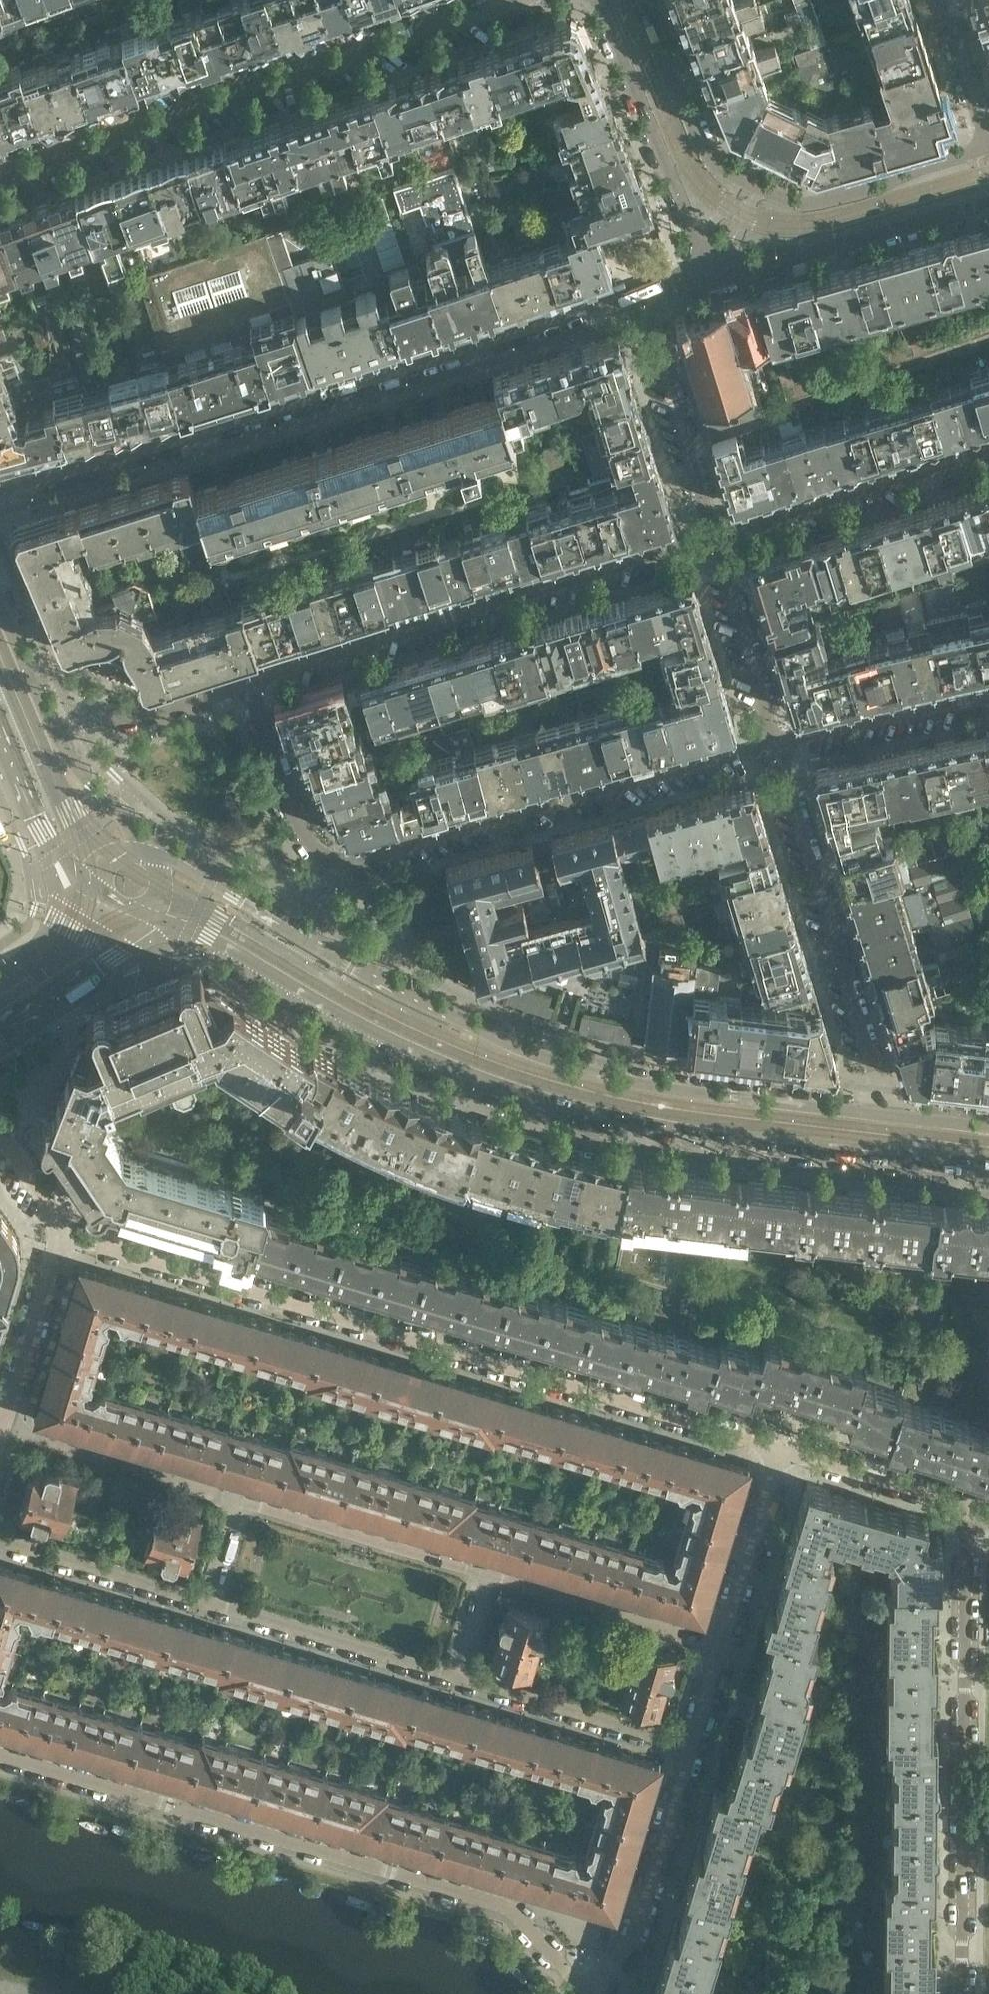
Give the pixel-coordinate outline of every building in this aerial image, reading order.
[(24,0),(0,0),(0,8),(9,32),(19,28),(13,13),(27,8),(24,0)] [(49,0),(24,0),(27,8),(40,3),(46,18),(55,15),(49,0)] [(55,15),(64,12),(60,0),(49,0),(55,15)] [(103,0),(94,0),(99,14),(107,11),(103,0)] [(191,0),(179,0),(185,16),(170,22),(186,68),(211,60),(191,0)] [(219,5),(205,9),(202,0),(191,0),(211,60),(235,52),(219,5)] [(243,0),(232,0),(219,5),(235,52),(258,44),(243,0)] [(270,0),(243,0),(258,44),(282,35),(270,0)] [(295,0),(270,0),(282,35),(305,28),(295,0)] [(322,0),(295,0),(305,28),(329,19),(322,0)] [(347,0),(322,0),(329,19),(351,12),(347,0)] [(374,0),(347,0),(351,12),(376,3),(374,0)] [(687,30),(758,5),(756,0),(689,0),(677,5),(686,31),(687,30)] [(813,0),(806,0),(796,4),(804,25),(819,19),(813,0)] [(907,0),(876,0),(857,7),(864,29),(911,13),(907,0)] [(974,10),(976,9),(979,19),(977,19),(982,33),(983,32),(985,37),(988,35),(988,0),(971,0),(974,10)] [(160,77),(138,14),(134,3),(124,7),(129,23),(118,27),(118,28),(122,39),(138,85),(160,77)] [(750,36),(745,23),(765,17),(760,4),(758,5),(687,30),(697,56),(698,56),(750,36)] [(0,8),(0,35),(9,32),(0,8)] [(186,68),(170,22),(154,27),(148,10),(138,14),(160,77),(186,68)] [(914,12),(911,13),(864,29),(868,39),(874,40),(880,60),(877,63),(880,70),(928,56),(914,12)] [(827,41),(819,19),(804,25),(811,46),(815,45),(827,41)] [(603,91),(576,25),(575,25),(569,22),(550,29),(566,77),(578,79),(584,97),(603,91)] [(138,85),(122,39),(118,28),(106,33),(110,43),(97,47),(113,93),(138,85)] [(566,77),(550,29),(516,41),(532,89),(566,77)] [(754,66),(780,57),(775,45),(757,51),(751,35),(750,36),(698,56),(708,82),(754,66)] [(838,49),(834,38),(827,41),(815,45),(819,56),(838,49)] [(113,93),(97,47),(84,52),(80,41),(66,46),(70,57),(71,59),(72,58),(88,102),(113,93)] [(532,89),(516,41),(482,52),(499,100),(532,89)] [(819,56),(815,45),(811,46),(795,52),(799,62),(819,56)] [(839,80),(833,63),(839,61),(841,56),(838,49),(819,56),(829,84),(839,80)] [(88,102),(72,58),(71,59),(70,57),(58,61),(55,50),(44,54),(64,110),(88,102)] [(499,100),(482,52),(458,61),(474,109),(490,104),(491,107),(500,104),(499,100)] [(64,110),(44,54),(33,58),(37,68),(24,72),(23,73),(39,119),(64,110)] [(829,84),(819,56),(799,62),(803,73),(813,70),(819,87),(829,84)] [(942,100),(928,56),(880,70),(884,83),(888,84),(895,105),(892,109),(898,112),(942,100)] [(474,109),(458,61),(457,61),(427,71),(444,119),(474,109)] [(740,138),(765,92),(754,66),(708,82),(728,132),(729,132),(729,133),(740,138)] [(23,73),(24,72),(22,67),(11,70),(13,76),(0,81),(0,85),(15,127),(39,119),(23,73)] [(444,119),(427,71),(396,82),(412,130),(444,119)] [(412,130),(396,82),(370,91),(388,143),(399,139),(397,135),(412,130)] [(15,127),(0,85),(0,133),(16,128),(15,127)] [(393,156),(388,143),(370,91),(370,90),(341,100),(361,157),(378,151),(381,160),(393,156)] [(613,115),(603,91),(584,97),(551,108),(560,133),(613,115)] [(784,159),(807,112),(765,92),(740,138),(751,144),(751,143),(784,159)] [(361,157),(341,100),(311,110),(334,176),(346,172),(343,164),(361,157)] [(934,123),(948,119),(942,100),(898,112),(892,109),(875,115),(886,153),(938,138),(938,137),(934,123)] [(886,154),(886,153),(875,115),(871,104),(863,106),(862,112),(844,117),(839,113),(826,117),(841,166),(874,157),(886,154)] [(334,176),(311,110),(281,121),(301,178),(321,171),(324,180),(334,176)] [(841,166),(826,117),(820,118),(807,112),(784,159),(797,165),(796,165),(807,171),(807,170),(815,173),(834,168),(834,169),(841,167),(841,166)] [(622,138),(613,115),(560,133),(556,134),(563,156),(622,138)] [(953,134),(948,120),(948,119),(934,123),(938,137),(939,137),(939,138),(953,134)] [(301,178),(281,121),(252,131),(275,197),(287,193),(284,184),(301,178)] [(275,197),(252,131),(241,135),(241,136),(223,142),(242,196),(242,198),(261,191),(264,200),(275,197)] [(632,160),(622,138),(563,156),(571,180),(572,179),(632,160)] [(242,196),(223,142),(220,142),(212,144),(209,145),(204,147),(200,149),(197,151),(196,150),(186,154),(186,155),(204,205),(224,198),(226,202),(242,196)] [(205,208),(204,205),(186,155),(186,154),(179,156),(175,157),(170,158),(167,160),(163,162),(160,164),(159,163),(149,166),(149,167),(149,168),(168,217),(188,210),(189,213),(205,208)] [(641,183),(632,160),(572,179),(580,202),(641,183)] [(437,190),(458,183),(452,166),(390,186),(396,204),(416,197),(418,201),(439,195),(437,190)] [(183,258),(168,217),(149,168),(149,167),(144,168),(137,170),(134,171),(130,172),(123,176),(123,175),(112,179),(112,180),(131,230),(152,223),(153,227),(163,223),(172,247),(142,258),(147,272),(183,258)] [(132,233),(131,230),(112,180),(104,181),(98,182),(95,184),(92,185),(86,189),(86,188),(75,192),(75,191),(94,243),(110,287),(131,279),(117,242),(113,239),(107,241),(106,239),(116,235),(117,239),(132,233)] [(655,226),(649,207),(651,207),(641,183),(580,202),(549,211),(554,222),(568,217),(572,231),(595,224),(595,225),(605,222),(611,241),(655,226)] [(94,243),(75,191),(49,200),(68,252),(71,260),(82,256),(79,248),(94,243)] [(68,252),(49,200),(24,209),(43,261),(46,269),(58,265),(55,257),(68,252)] [(43,261),(24,209),(1,218),(20,269),(23,278),(34,274),(31,266),(43,261)] [(1,218),(0,218),(0,286),(11,282),(8,274),(20,269),(1,218)] [(611,273),(601,244),(595,225),(595,224),(572,231),(564,234),(566,241),(568,240),(583,282),(611,273)] [(876,260),(891,308),(988,279),(988,227),(876,260)] [(295,315),(280,267),(267,228),(183,258),(147,272),(147,274),(139,277),(163,361),(166,371),(179,413),(269,384),(247,315),(286,302),(291,316),(295,315)] [(502,308),(487,265),(474,228),(465,231),(462,238),(473,269),(466,271),(482,315),(502,308)] [(482,315),(466,271),(458,248),(445,252),(442,242),(437,240),(432,242),(435,247),(461,322),(482,315)] [(583,282),(568,240),(566,241),(561,243),(560,241),(541,248),(555,291),(583,282)] [(461,322),(435,247),(428,250),(425,257),(434,282),(425,285),(427,290),(441,329),(461,322)] [(555,291),(541,248),(511,257),(527,300),(555,291)] [(353,310),(349,300),(333,250),(326,252),(316,255),(327,288),(350,359),(367,353),(353,310)] [(350,359),(327,288),(316,255),(280,267),(295,315),(314,371),(350,359)] [(527,300),(511,257),(487,265),(502,308),(527,300)] [(891,308),(876,260),(852,267),(866,315),(891,308)] [(441,329),(427,290),(416,293),(407,267),(392,272),(390,278),(397,300),(390,302),(389,300),(378,304),(373,292),(367,294),(384,347),(441,329)] [(866,315),(852,267),(804,281),(818,329),(866,315)] [(818,329),(804,281),(781,287),(794,335),(818,329)] [(794,335),(781,287),(755,294),(755,295),(769,343),(794,335)] [(384,347),(367,294),(349,300),(353,310),(367,353),(384,347)] [(753,392),(740,352),(746,351),(747,353),(770,346),(769,343),(755,295),(734,301),(735,306),(726,309),(726,308),(725,308),(724,307),(721,305),(717,306),(715,309),(715,311),(709,313),(708,308),(691,313),(692,318),(687,320),(685,315),(675,318),(703,410),(711,436),(754,420),(765,417),(757,390),(753,392)] [(314,371),(295,315),(291,316),(286,302),(247,315),(269,384),(314,371)] [(626,361),(619,338),(617,334),(582,346),(587,364),(580,367),(584,378),(588,377),(588,374),(626,361)] [(584,378),(580,367),(587,364),(582,346),(547,357),(559,396),(577,390),(584,378)] [(31,378),(20,350),(0,358),(0,391),(31,378)] [(885,376),(878,352),(853,361),(860,384),(885,376)] [(559,396),(547,357),(516,368),(529,408),(531,414),(550,408),(548,402),(560,398),(559,396)] [(166,371),(163,361),(135,369),(138,378),(150,420),(179,413),(166,371)] [(635,393),(626,361),(588,374),(588,377),(597,406),(635,393)] [(860,384),(853,361),(830,369),(837,392),(860,384)] [(474,453),(500,444),(512,440),(510,434),(521,430),(517,416),(511,413),(529,408),(516,368),(493,376),(499,395),(432,416),(195,492),(202,516),(209,537),(459,457),(461,466),(476,461),(474,453)] [(837,392),(830,369),(807,377),(814,400),(837,392)] [(972,378),(972,379),(986,424),(988,423),(988,373),(972,378)] [(814,400),(807,377),(781,385),(789,409),(814,400)] [(27,402),(37,391),(31,378),(0,391),(0,425),(15,419),(19,418),(15,408),(27,402)] [(150,420),(138,378),(110,385),(122,428),(150,420)] [(986,424),(972,379),(950,386),(963,431),(986,424)] [(122,428),(110,385),(80,393),(91,436),(122,428)] [(963,431),(950,386),(929,393),(944,438),(963,431)] [(91,436),(80,393),(54,400),(55,402),(65,442),(91,436)] [(644,424),(635,393),(597,406),(601,417),(597,418),(599,426),(582,432),(586,445),(608,438),(607,436),(644,424)] [(944,438),(929,393),(907,399),(922,444),(944,438)] [(922,444),(907,399),(887,406),(901,451),(922,444)] [(65,442),(55,402),(46,405),(48,415),(27,421),(25,427),(22,426),(30,452),(65,442)] [(901,451),(887,406),(865,413),(880,457),(901,451)] [(880,457),(865,413),(844,419),(859,464),(880,457)] [(796,484),(782,437),(774,414),(765,417),(754,420),(776,490),(796,484)] [(22,426),(16,424),(15,419),(0,425),(0,459),(30,452),(22,426)] [(859,464),(844,419),(824,425),(823,424),(802,431),(817,477),(859,464)] [(776,490),(754,420),(711,436),(711,437),(731,504),(734,503),(776,490)] [(563,468),(547,421),(535,425),(551,472),(529,479),(534,493),(579,479),(574,465),(563,468)] [(654,456),(647,435),(644,424),(607,436),(608,438),(611,448),(607,449),(609,458),(591,463),(595,474),(609,470),(654,456)] [(817,477),(802,431),(782,437),(796,484),(817,477)] [(672,517),(654,456),(609,470),(615,491),(630,535),(669,523),(672,517)] [(202,516),(195,492),(189,473),(167,480),(181,522),(202,516)] [(187,542),(181,522),(167,480),(137,489),(151,532),(172,526),(178,528),(179,532),(175,534),(179,545),(187,542)] [(974,491),(988,537),(988,486),(974,491)] [(151,532),(137,489),(109,498),(123,542),(142,536),(148,538),(149,543),(145,544),(149,555),(157,552),(151,532)] [(630,535),(615,491),(605,494),(604,492),(594,496),(608,542),(630,535)] [(988,537),(974,491),(954,497),(969,543),(988,537)] [(608,542),(594,496),(573,502),(588,548),(608,542)] [(969,543),(954,497),(934,504),(948,549),(969,543)] [(123,542),(109,498),(79,507),(86,529),(90,541),(91,541),(93,546),(97,547),(103,545),(104,548),(112,545),(117,547),(118,553),(114,554),(118,566),(128,563),(121,543),(123,542)] [(588,548),(573,502),(551,509),(565,555),(588,548)] [(956,577),(948,549),(934,504),(913,510),(927,556),(936,583),(956,577)] [(521,568),(506,523),(500,505),(476,512),(479,523),(482,530),(496,576),(521,568)] [(24,555),(86,529),(79,507),(17,527),(14,534),(23,556),(24,555)] [(565,555),(551,509),(528,516),(543,562),(565,555)] [(927,556),(913,510),(894,516),(909,562),(927,556)] [(543,562),(528,516),(506,523),(521,568),(543,562)] [(909,562),(894,516),(874,522),(888,568),(909,562)] [(888,568),(874,522),(853,529),(867,575),(888,568)] [(83,569),(74,547),(76,539),(78,539),(87,542),(90,541),(86,529),(24,555),(38,589),(83,569)] [(867,575),(853,529),(834,535),(848,581),(867,575)] [(496,576),(482,530),(460,537),(474,583),(496,576)] [(848,581),(834,535),(811,542),(824,581),(828,597),(852,591),(848,581)] [(474,583),(460,537),(438,544),(452,589),(474,583)] [(824,581),(811,542),(790,548),(802,588),(824,581)] [(452,589),(438,544),(417,551),(431,596),(452,589)] [(802,588),(790,548),(769,555),(781,594),(802,588)] [(431,596),(417,551),(395,557),(409,603),(431,596)] [(781,594),(769,555),(748,561),(749,565),(763,613),(785,607),(781,594)] [(409,603),(395,557),(373,564),(388,610),(409,603)] [(388,610),(373,564),(352,571),(366,616),(388,610)] [(100,597),(94,595),(83,569),(38,589),(52,622),(115,597),(111,587),(101,591),(103,596),(100,597)] [(366,616),(352,571),(330,577),(344,623),(366,616)] [(344,623),(330,577),(308,584),(323,630),(344,623)] [(707,631),(692,582),(691,579),(667,586),(679,623),(677,623),(682,638),(707,631)] [(169,677),(148,613),(154,611),(146,586),(130,580),(111,587),(115,597),(52,622),(51,622),(61,644),(67,647),(83,641),(87,640),(90,640),(95,639),(100,639),(105,640),(109,641),(114,643),(117,644),(120,646),(123,648),(125,650),(128,653),(130,655),(132,658),(134,660),(136,665),(137,668),(141,681),(148,685),(160,680),(169,677)] [(323,630),(308,584),(287,591),(301,636),(323,630)] [(679,623),(667,586),(646,592),(657,629),(677,623),(679,623)] [(237,656),(218,599),(216,591),(208,593),(212,605),(216,604),(218,608),(215,613),(189,621),(203,667),(237,656)] [(301,636),(287,591),(265,598),(279,643),(301,636)] [(657,629),(646,592),(625,599),(636,636),(657,629)] [(876,602),(873,594),(854,600),(857,607),(876,602)] [(258,650),(243,606),(232,609),(228,596),(218,599),(237,656),(258,650)] [(279,643),(265,598),(242,605),(243,606),(258,650),(279,643)] [(636,636),(625,599),(602,606),(616,651),(638,643),(636,636)] [(809,622),(803,601),(785,607),(763,613),(770,635),(809,622)] [(616,651),(602,606),(579,613),(592,658),(616,651)] [(203,667),(189,621),(160,630),(156,628),(154,622),(157,621),(154,611),(148,613),(169,677),(203,667)] [(592,658),(579,613),(556,620),(569,665),(592,658)] [(862,627),(858,614),(848,616),(852,630),(862,627)] [(971,622),(984,671),(988,670),(988,618),(971,622)] [(569,665),(556,620),(534,627),(548,672),(569,665)] [(820,643),(813,621),(809,622),(770,635),(777,656),(800,649),(820,643)] [(984,671),(971,622),(931,631),(944,680),(984,671)] [(548,672),(534,627),(512,634),(525,679),(548,672)] [(713,651),(707,631),(682,638),(662,644),(668,664),(713,651)] [(944,680),(931,631),(908,637),(922,685),(944,680)] [(525,679),(512,634),(490,640),(504,685),(504,684),(504,686),(525,679)] [(922,685),(908,637),(886,642),(887,643),(901,689),(922,685)] [(504,685),(490,640),(468,647),(482,691),(504,685)] [(901,689),(887,643),(868,649),(882,694),(901,689)] [(482,691),(468,647),(447,654),(460,698),(482,691)] [(818,708),(806,668),(800,649),(777,656),(792,709),(799,713),(799,712),(818,708)] [(882,694),(868,649),(846,655),(859,699),(882,694)] [(719,671),(716,661),(713,651),(668,664),(659,666),(665,687),(694,678),(719,671)] [(460,698),(447,654),(425,660),(439,704),(460,698)] [(859,699),(846,655),(826,662),(838,703),(859,699)] [(439,704),(425,660),(403,667),(417,711),(439,704)] [(838,703),(826,662),(806,668),(818,708),(838,703)] [(417,711),(403,667),(382,674),(395,718),(417,711)] [(650,678),(648,670),(631,675),(633,684),(650,678)] [(734,722),(719,671),(694,678),(698,691),(699,691),(712,733),(730,728),(731,728),(734,722)] [(395,718),(382,674),(360,680),(365,696),(374,724),(395,718)] [(348,710),(346,702),(365,696),(360,680),(342,686),(284,704),(291,728),(348,710)] [(631,755),(617,708),(610,681),(590,687),(597,713),(610,761),(631,755)] [(712,733),(699,691),(698,691),(679,697),(692,739),(712,733)] [(692,739),(679,697),(659,702),(671,744),(692,739)] [(671,744),(659,702),(658,699),(639,705),(651,750),(671,744)] [(651,750),(639,705),(638,702),(617,708),(631,755),(651,750)] [(347,734),(343,722),(351,720),(348,710),(291,728),(298,750),(310,747),(347,735),(347,734)] [(529,783),(516,736),(509,711),(488,716),(495,741),(509,789),(529,783)] [(610,761),(597,713),(577,719),(590,767),(610,761)] [(590,767),(577,719),(556,725),(569,772),(590,767)] [(569,772),(556,725),(536,730),(549,778),(569,772)] [(449,735),(447,728),(427,734),(429,741),(449,735)] [(549,778),(536,730),(516,736),(529,783),(549,778)] [(358,755),(355,744),(361,742),(357,731),(347,734),(347,735),(310,747),(312,754),(305,756),(310,771),(321,767),(358,755)] [(982,733),(961,737),(972,785),(988,781),(988,766),(982,733)] [(972,785),(961,737),(941,742),(952,789),(972,785)] [(509,789),(495,741),(474,747),(488,795),(509,789)] [(952,789),(941,742),(920,747),(931,794),(952,789)] [(488,795),(474,747),(454,753),(468,800),(488,795)] [(931,794),(920,747),(899,751),(909,796),(910,799),(931,794)] [(371,774),(368,763),(376,761),(373,749),(359,753),(360,755),(358,755),(321,767),(324,774),(317,776),(322,792),(333,788),(372,776),(371,774)] [(447,806),(434,759),(432,751),(417,756),(419,763),(408,766),(422,813),(447,806)] [(909,796),(899,751),(881,755),(891,800),(909,796)] [(468,800),(454,753),(434,759),(447,806),(468,800)] [(891,800),(881,755),(836,765),(847,812),(892,802),(891,800)] [(847,812),(836,765),(816,769),(815,769),(812,776),(830,835),(851,828),(847,812)] [(383,795),(380,785),(387,783),(384,771),(371,774),(372,776),(333,788),(336,795),(329,797),(333,813),(345,809),(384,798),(384,795),(383,795)] [(770,843),(754,790),(747,786),(726,791),(741,838),(744,850),(770,843)] [(741,838),(726,791),(706,797),(720,843),(741,838)] [(418,815),(413,798),(398,802),(396,792),(384,795),(384,798),(345,809),(347,816),(340,818),(346,834),(418,815)] [(720,843),(706,797),(686,803),(699,849),(720,843)] [(699,849),(686,803),(666,808),(679,854),(699,849)] [(679,854),(666,808),(645,814),(655,848),(658,860),(679,854)] [(655,848),(645,814),(612,823),(620,854),(631,851),(641,856),(643,852),(655,848)] [(979,816),(981,824),(988,822),(988,814),(979,816)] [(877,820),(851,828),(830,835),(836,854),(883,839),(882,839),(877,820)] [(584,959),(645,943),(620,854),(612,823),(551,839),(558,866),(579,861),(589,896),(569,902),(572,913),(506,930),(504,923),(527,917),(523,901),(499,908),(498,902),(515,898),(513,888),(542,880),(532,844),(503,853),(446,868),(453,896),(454,896),(461,920),(460,920),(464,935),(465,935),(471,959),(470,959),(478,987),(535,971),(535,970),(583,957),(584,959)] [(940,833),(938,823),(917,828),(919,838),(940,833)] [(844,882),(957,848),(952,830),(940,833),(919,838),(900,842),(899,834),(882,839),(883,839),(836,854),(844,882)] [(972,936),(969,890),(965,878),(979,874),(976,841),(957,848),(844,882),(869,966),(915,952),(972,936)] [(776,861),(770,843),(744,850),(745,853),(719,861),(721,869),(733,866),(735,874),(776,861)] [(776,861),(735,874),(730,876),(736,895),(782,881),(776,861)] [(711,887),(709,882),(707,873),(686,879),(691,893),(711,887)] [(742,914),(787,900),(782,881),(736,895),(717,901),(722,920),(742,914)] [(794,921),(787,900),(742,914),(748,934),(794,921)] [(800,941),(794,921),(748,934),(754,955),(800,941)] [(686,1049),(696,974),(691,973),(692,960),(682,959),(683,955),(675,925),(648,932),(654,956),(659,957),(657,969),(653,968),(644,1044),(686,1049)] [(806,961),(800,941),(754,955),(760,974),(806,961)] [(876,988),(941,968),(939,959),(919,965),(915,952),(869,966),(876,988)] [(709,1054),(716,997),(708,996),(713,957),(698,955),(696,974),(686,1049),(686,1051),(709,1054)] [(732,1056),(738,1005),(741,980),(735,960),(721,964),(716,997),(709,1054),(732,1056)] [(812,981),(806,961),(760,974),(764,984),(773,982),(776,990),(796,984),(796,985),(812,981)] [(928,996),(925,984),(944,978),(941,968),(876,988),(882,1009),(928,996)] [(252,1191),(133,1154),(134,1150),(130,1148),(125,1151),(101,1116),(103,1111),(99,1110),(108,1084),(140,1071),(141,1073),(148,1077),(159,1072),(167,1092),(171,1090),(175,1099),(182,1103),(194,1097),(197,1089),(193,1081),(197,1079),(188,1059),(200,1054),(203,1048),(202,1045),(213,1040),(215,1045),(282,1089),(281,1092),(308,1108),(309,1106),(310,1106),(336,1057),(311,1043),(290,1030),(273,1020),(261,1012),(242,998),(229,989),(216,980),(210,975),(209,975),(209,976),(211,982),(207,983),(202,971),(201,970),(200,969),(199,969),(198,969),(197,969),(196,969),(88,1014),(87,1015),(86,1016),(86,1017),(85,1019),(86,1020),(91,1032),(87,1034),(84,1026),(83,1026),(83,1025),(82,1025),(81,1025),(80,1026),(68,1060),(70,1061),(63,1078),(61,1077),(60,1081),(62,1082),(55,1099),(53,1098),(41,1130),(48,1140),(49,1140),(50,1139),(58,1151),(57,1152),(77,1183),(78,1183),(79,1182),(87,1194),(86,1195),(85,1195),(93,1206),(114,1212),(114,1209),(132,1215),(131,1217),(135,1219),(136,1216),(162,1224),(161,1226),(165,1228),(166,1225),(192,1233),(191,1235),(229,1247),(230,1244),(242,1247),(241,1250),(247,1252),(248,1249),(260,1211),(265,1197),(263,1189),(257,1187),(252,1191)] [(927,1080),(933,1025),(924,1027),(919,1010),(927,1008),(928,996),(882,1009),(903,1077),(927,1080)] [(756,1059),(763,1008),(738,1005),(732,1056),(756,1059)] [(778,1062),(785,1011),(763,1008),(756,1059),(778,1062)] [(836,1062),(821,1010),(807,1014),(801,1065),(831,1068),(836,1062)] [(801,1065),(807,1014),(785,1011),(778,1062),(801,1065)] [(613,1037),(616,1022),(583,1015),(580,1029),(583,1030),(613,1037)] [(951,1083),(959,1021),(934,1019),(933,1025),(927,1080),(951,1083)] [(975,1085),(983,1029),(971,1027),(972,1023),(959,1021),(951,1083),(975,1085)] [(628,1040),(631,1026),(616,1022),(613,1037),(628,1040)] [(983,1029),(975,1085),(988,1087),(988,1030),(983,1029)] [(321,1135),(355,1067),(336,1057),(310,1106),(301,1125),(321,1135)] [(351,1128),(376,1078),(355,1067),(321,1135),(329,1139),(339,1121),(351,1128)] [(364,1156),(396,1087),(376,1078),(351,1128),(364,1134),(356,1152),(364,1156)] [(394,1148),(416,1096),(396,1087),(364,1156),(373,1160),(381,1142),(394,1148)] [(408,1175),(436,1105),(416,1096),(394,1148),(408,1155),(401,1172),(408,1175)] [(438,1167),(457,1113),(436,1105),(408,1175),(417,1178),(423,1161),(437,1166),(438,1167)] [(473,1199),(481,1178),(498,1126),(478,1120),(457,1113),(438,1167),(437,1166),(411,1237),(431,1245),(456,1253),(460,1242),(473,1199)] [(527,1192),(541,1140),(498,1126),(481,1178),(493,1181),(491,1190),(511,1196),(514,1188),(527,1192)] [(547,1205),(563,1146),(541,1140),(527,1192),(538,1195),(536,1202),(547,1205)] [(569,1211),(584,1151),(563,1146),(547,1205),(544,1215),(567,1220),(569,1211)] [(700,1218),(705,1175),(705,1174),(642,1167),(642,1166),(642,1165),(641,1165),(606,1157),(584,1151),(569,1211),(617,1221),(619,1212),(641,1215),(642,1211),(664,1214),(664,1218),(676,1219),(676,1215),(700,1218)] [(769,1226),(773,1183),(774,1182),(705,1174),(705,1175),(700,1218),(724,1221),(723,1225),(744,1227),(745,1224),(769,1226)] [(837,1234),(841,1191),(842,1190),(774,1182),(773,1183),(769,1226),(792,1229),(792,1233),(812,1235),(813,1232),(837,1234)] [(905,1242),(910,1199),(910,1198),(842,1190),(841,1191),(837,1234),(860,1237),(860,1241),(881,1243),(881,1240),(905,1242)] [(971,1250),(975,1207),(975,1206),(910,1198),(910,1199),(905,1242),(928,1245),(928,1249),(949,1251),(949,1248),(971,1250)] [(477,1247),(490,1205),(473,1199),(460,1242),(477,1247)] [(975,1206),(975,1207),(971,1250),(987,1252),(988,1254),(988,1207),(975,1206)] [(0,1211),(0,1255),(18,1260),(18,1259),(19,1254),(19,1247),(17,1240),(15,1234),(12,1229),(0,1211)] [(290,1265),(302,1224),(288,1220),(287,1223),(268,1218),(267,1214),(260,1211),(248,1249),(277,1258),(279,1262),(290,1265)] [(332,1274),(343,1236),(335,1234),(332,1237),(313,1231),(315,1228),(302,1224),(290,1265),(300,1268),(304,1266),(332,1274)] [(671,1286),(677,1236),(627,1230),(620,1269),(671,1286)] [(373,1290),(385,1249),(371,1244),(370,1248),(352,1243),(350,1238),(343,1236),(332,1274),(360,1283),(362,1286),(373,1290)] [(415,1299),(426,1261),(417,1258),(414,1261),(396,1256),(397,1253),(385,1249),(373,1290),(383,1293),(387,1291),(415,1299)] [(17,1266),(18,1260),(0,1255),(0,1322),(17,1266)] [(456,1315),(467,1273),(454,1269),(452,1273),(433,1268),(432,1263),(426,1261),(415,1299),(443,1307),(445,1311),(456,1315)] [(117,1318),(128,1282),(81,1268),(70,1308),(104,1319),(105,1319),(112,1316),(117,1318)] [(498,1324),(509,1286),(500,1283),(497,1286),(478,1280),(479,1277),(467,1273),(456,1315),(466,1318),(470,1316),(498,1324)] [(190,1344),(191,1341),(202,1304),(190,1301),(188,1297),(188,1296),(187,1297),(182,1295),(181,1295),(177,1297),(150,1289),(148,1285),(148,1284),(148,1285),(142,1283),(141,1283),(138,1285),(128,1282),(117,1318),(121,1323),(126,1325),(131,1322),(180,1337),(181,1341),(190,1344)] [(539,1339),(551,1298),(537,1294),(536,1298),(517,1292),(516,1288),(509,1286),(498,1324),(526,1332),(528,1336),(539,1339)] [(581,1349),(593,1310),(583,1307),(580,1311),(562,1305),(564,1302),(551,1298),(539,1339),(549,1342),(553,1340),(581,1349)] [(250,1358),(261,1322),(259,1321),(257,1318),(258,1318),(257,1317),(251,1316),(251,1315),(250,1315),(250,1316),(247,1318),(214,1308),(212,1305),(212,1304),(211,1304),(206,1302),(205,1302),(202,1304),(191,1341),(206,1345),(205,1348),(235,1357),(236,1354),(250,1358)] [(90,1372),(102,1334),(106,1332),(108,1326),(104,1319),(70,1308),(67,1317),(64,1319),(63,1319),(61,1325),(61,1326),(63,1329),(55,1355),(52,1357),(51,1357),(52,1358),(50,1363),(49,1363),(50,1364),(52,1367),(49,1378),(83,1389),(92,1384),(93,1377),(90,1372)] [(623,1364),(634,1326),(635,1322),(621,1318),(619,1323),(601,1317),(600,1313),(593,1310),(581,1349),(609,1357),(611,1361),(623,1364)] [(313,1377),(324,1341),(320,1339),(318,1336),(318,1335),(318,1336),(312,1334),(312,1333),(311,1334),(308,1336),(275,1326),(273,1323),(273,1322),(272,1322),(266,1320),(266,1321),(262,1322),(261,1322),(250,1358),(267,1363),(266,1367),(296,1376),(297,1372),(313,1377)] [(707,1379),(717,1347),(687,1338),(686,1342),(663,1335),(665,1332),(645,1326),(644,1329),(634,1326),(623,1364),(649,1372),(650,1367),(679,1376),(677,1381),(705,1389),(706,1385),(708,1379),(707,1379)] [(860,1380),(864,1367),(848,1361),(846,1366),(830,1361),(828,1356),(801,1348),(797,1351),(780,1346),(781,1342),(765,1337),(761,1351),(753,1380),(769,1385),(772,1383),(787,1387),(820,1397),(833,1401),(835,1405),(851,1409),(860,1380)] [(753,1380),(761,1351),(747,1346),(746,1350),(729,1345),(728,1341),(719,1338),(717,1347),(707,1379),(708,1379),(722,1384),(750,1392),(753,1380)] [(373,1399),(384,1359),(324,1341),(313,1377),(312,1380),(327,1384),(325,1389),(356,1398),(357,1394),(373,1399)] [(435,1417),(446,1377),(384,1359),(373,1399),(389,1404),(388,1407),(418,1416),(419,1412),(435,1417)] [(497,1432),(508,1395),(446,1377),(435,1417),(451,1422),(450,1426),(480,1435),(481,1431),(496,1436),(497,1432)] [(85,1430),(94,1398),(85,1395),(83,1389),(49,1378),(37,1416),(85,1430)] [(889,1433),(899,1401),(902,1392),(893,1389),(889,1393),(872,1387),(873,1383),(860,1380),(851,1409),(847,1421),(889,1433)] [(158,1452),(168,1417),(169,1414),(162,1412),(158,1414),(107,1399),(105,1394),(101,1393),(100,1394),(94,1398),(85,1430),(94,1433),(96,1436),(95,1437),(96,1437),(102,1439),(103,1439),(103,1438),(106,1437),(133,1445),(135,1448),(136,1449),(142,1450),(142,1451),(143,1451),(142,1450),(146,1448),(158,1452)] [(556,1450),(567,1413),(565,1413),(564,1410),(564,1409),(563,1409),(557,1407),(556,1407),(557,1407),(553,1409),(520,1399),(518,1396),(518,1395),(512,1394),(512,1393),(511,1393),(511,1394),(508,1395),(497,1432),(512,1437),(511,1440),(541,1449),(542,1446),(556,1450)] [(968,1468),(980,1429),(970,1425),(970,1423),(952,1417),(951,1420),(928,1413),(928,1410),(899,1401),(889,1433),(886,1443),(914,1451),(916,1447),(935,1452),(944,1455),(942,1460),(968,1468)] [(618,1469),(629,1432),(626,1431),(624,1428),(624,1427),(618,1425),(617,1425),(614,1427),(581,1417),(579,1414),(578,1413),(573,1412),(573,1411),(572,1411),(572,1412),(568,1414),(567,1413),(556,1450),(573,1455),(572,1459),(603,1468),(604,1464),(618,1469)] [(217,1470),(227,1435),(213,1431),(214,1427),(184,1418),(183,1422),(168,1417),(158,1452),(160,1455),(159,1456),(160,1456),(166,1458),(167,1458),(167,1457),(170,1456),(203,1465),(205,1469),(205,1470),(205,1469),(211,1471),(212,1471),(215,1469),(217,1470)] [(980,1429),(968,1468),(988,1474),(988,1431),(980,1429)] [(691,1489),(702,1453),(690,1450),(688,1447),(688,1446),(682,1444),(681,1444),(681,1445),(678,1446),(650,1438),(648,1435),(649,1435),(648,1434),(642,1433),(642,1432),(641,1432),(641,1433),(638,1434),(629,1432),(618,1469),(618,1472),(626,1475),(629,1472),(677,1487),(680,1491),(686,1493),(691,1489)] [(279,1488),(290,1454),(274,1449),(275,1445),(245,1436),(244,1440),(227,1435),(217,1470),(218,1470),(220,1473),(220,1474),(221,1474),(226,1476),(227,1476),(227,1475),(231,1474),(264,1483),(266,1487),(265,1487),(266,1488),(266,1487),(272,1489),(273,1489),(276,1487),(279,1488)] [(340,1506),(352,1468),(336,1463),(337,1460),(307,1451),(306,1454),(291,1450),(290,1454),(279,1488),(340,1506)] [(734,1507),(746,1468),(746,1467),(702,1453),(691,1489),(699,1491),(702,1497),(734,1507)] [(402,1525),(414,1486),(398,1482),(399,1478),(369,1469),(368,1473),(352,1468),(340,1506),(402,1525)] [(70,1506),(77,1482),(78,1481),(61,1476),(59,1473),(49,1470),(45,1472),(35,1469),(33,1475),(28,1478),(31,1483),(28,1494),(70,1506)] [(824,1570),(828,1556),(821,1554),(823,1548),(826,1548),(829,1540),(831,1540),(832,1536),(831,1536),(834,1525),(827,1523),(828,1517),(822,1515),(829,1491),(829,1488),(807,1482),(781,1571),(785,1572),(783,1581),(777,1600),(772,1598),(764,1627),(773,1629),(808,1639),(817,1610),(813,1609),(819,1588),(823,1589),(828,1572),(824,1570)] [(464,1543),(474,1508),(475,1505),(460,1500),(461,1497),(431,1488),(430,1491),(414,1486),(402,1525),(464,1543)] [(860,1540),(870,1504),(829,1491),(822,1515),(828,1517),(827,1523),(834,1525),(831,1536),(832,1536),(842,1539),(843,1535),(860,1540)] [(63,1531),(70,1506),(28,1494),(25,1504),(20,1507),(22,1512),(20,1519),(31,1522),(33,1525),(43,1528),(46,1526),(63,1531)] [(720,1554),(728,1528),(731,1526),(732,1526),(732,1525),(734,1520),(734,1519),(732,1515),(734,1507),(702,1497),(693,1502),(692,1506),(695,1512),(683,1552),(678,1554),(676,1560),(681,1567),(713,1577),(717,1566),(720,1564),(721,1564),(722,1558),(723,1558),(723,1557),(722,1557),(720,1554)] [(940,1585),(940,1536),(928,1535),(923,1529),(927,1517),(904,1511),(903,1513),(870,1504),(860,1540),(859,1544),(870,1547),(871,1543),(887,1547),(885,1552),(889,1553),(896,1549),(900,1555),(896,1558),(896,1584),(936,1585),(940,1585)] [(200,1525),(201,1519),(202,1518),(191,1515),(189,1512),(180,1509),(176,1511),(159,1506),(152,1531),(194,1543),(197,1533),(202,1530),(200,1525)] [(523,1561),(533,1526),(519,1522),(520,1518),(490,1509),(489,1513),(474,1508),(464,1543),(466,1547),(465,1547),(466,1548),(466,1547),(472,1549),(473,1549),(476,1547),(509,1557),(511,1560),(511,1561),(512,1561),(517,1562),(517,1563),(518,1563),(518,1562),(521,1560),(523,1561)] [(586,1580),(596,1545),(581,1540),(582,1536),(560,1530),(551,1527),(550,1531),(533,1526),(523,1561),(524,1561),(526,1565),(527,1566),(527,1565),(533,1567),(537,1565),(570,1575),(572,1578),(571,1579),(572,1579),(578,1581),(579,1581),(579,1580),(582,1579),(586,1580)] [(191,1554),(194,1543),(152,1531),(144,1556),(161,1561),(163,1564),(173,1567),(177,1565),(187,1568),(189,1562),(194,1559),(191,1554)] [(658,1601),(668,1569),(665,1562),(661,1561),(657,1563),(606,1548),(604,1544),(597,1541),(596,1545),(586,1580),(594,1582),(596,1585),(595,1586),(596,1586),(602,1588),(603,1588),(606,1586),(634,1594),(636,1597),(635,1598),(636,1598),(642,1600),(643,1600),(642,1599),(646,1598),(658,1601)] [(39,1577),(0,1566),(0,1608),(16,1612),(23,1608),(29,1610),(39,1577)] [(702,1615),(713,1577),(681,1567),(675,1571),(668,1569),(658,1601),(681,1608),(702,1615)] [(103,1635),(113,1600),(102,1596),(100,1593),(100,1592),(99,1592),(93,1591),(93,1590),(93,1591),(89,1592),(62,1584),(60,1581),(60,1580),(59,1580),(54,1579),(54,1578),(53,1578),(53,1579),(49,1581),(39,1577),(29,1610),(33,1618),(37,1619),(41,1617),(90,1632),(91,1636),(102,1639),(103,1635)] [(936,1634),(936,1616),(931,1616),(931,1610),(936,1610),(936,1585),(896,1584),(891,1584),(891,1597),(886,1597),(886,1651),(890,1651),(890,1664),(935,1665),(935,1640),(930,1640),(931,1634),(936,1634)] [(162,1653),(173,1617),(171,1617),(169,1614),(170,1613),(169,1613),(163,1611),(162,1611),(159,1613),(126,1603),(124,1600),(124,1599),(123,1600),(118,1598),(118,1597),(117,1598),(113,1600),(103,1635),(117,1640),(116,1643),(147,1652),(148,1649),(162,1653)] [(544,1631),(548,1619),(548,1618),(537,1615),(538,1613),(534,1612),(534,1614),(509,1606),(505,1621),(504,1621),(500,1623),(498,1630),(500,1633),(500,1635),(539,1647),(540,1647),(541,1644),(545,1642),(547,1635),(545,1632),(544,1631)] [(13,1629),(18,1626),(20,1621),(16,1612),(0,1608),(0,1679),(3,1677),(5,1672),(2,1668),(13,1629)] [(224,1671),(234,1636),(232,1635),(230,1632),(230,1631),(229,1631),(224,1629),(223,1629),(223,1630),(219,1631),(186,1622),(185,1618),(184,1617),(184,1618),(178,1616),(174,1618),(173,1617),(162,1653),(179,1658),(178,1662),(208,1671),(209,1667),(224,1671)] [(812,1657),(816,1642),(808,1639),(773,1629),(769,1641),(771,1645),(764,1669),(805,1681),(807,1675),(804,1672),(809,1656),(812,1657)] [(531,1675),(539,1647),(500,1635),(499,1636),(500,1636),(492,1664),(495,1665),(495,1666),(497,1669),(503,1671),(507,1669),(507,1668),(531,1675)] [(671,1671),(676,1657),(676,1656),(652,1649),(652,1647),(648,1646),(648,1648),(637,1645),(633,1658),(632,1658),(629,1660),(627,1666),(629,1670),(628,1673),(629,1673),(668,1685),(669,1684),(672,1682),(674,1675),(672,1671),(671,1671)] [(345,1711),(357,1672),(296,1654),(284,1693),(298,1697),(298,1700),(321,1707),(329,1710),(330,1707),(345,1711)] [(935,1716),(935,1703),(935,1698),(930,1698),(930,1692),(935,1692),(935,1665),(890,1664),(890,1678),(886,1677),(885,1733),(890,1734),(890,1748),(891,1748),(935,1748),(935,1722),(930,1722),(930,1716),(935,1716)] [(793,1752),(808,1697),(805,1696),(808,1682),(805,1681),(764,1669),(756,1697),(761,1698),(758,1707),(767,1710),(764,1719),(755,1716),(753,1725),(748,1723),(740,1750),(781,1762),(784,1763),(788,1751),(793,1752)] [(408,1730),(409,1726),(419,1691),(357,1672),(345,1711),(362,1716),(361,1719),(392,1728),(393,1725),(408,1730)] [(659,1713),(667,1686),(668,1686),(668,1685),(629,1673),(620,1702),(644,1709),(643,1710),(645,1714),(652,1716),(655,1714),(656,1713),(659,1713)] [(80,1712),(81,1709),(71,1706),(67,1709),(19,1694),(18,1690),(12,1689),(5,1693),(0,1711),(0,1727),(5,1728),(7,1731),(7,1732),(8,1732),(13,1734),(14,1734),(17,1732),(45,1740),(47,1743),(47,1744),(53,1746),(54,1746),(57,1744),(69,1747),(69,1748),(80,1712)] [(468,1744),(479,1709),(477,1708),(475,1705),(476,1705),(475,1704),(469,1703),(469,1702),(468,1702),(468,1703),(465,1705),(432,1695),(430,1691),(429,1691),(424,1689),(423,1689),(419,1691),(409,1726),(424,1730),(422,1735),(453,1744),(454,1740),(468,1744)] [(532,1762),(542,1728),(538,1726),(536,1723),(536,1722),(535,1723),(530,1721),(529,1721),(526,1723),(493,1713),(491,1710),(491,1709),(490,1709),(485,1707),(484,1707),(484,1708),(480,1709),(479,1709),(468,1744),(485,1748),(486,1753),(515,1762),(517,1758),(532,1762)] [(129,1765),(140,1730),(125,1725),(126,1722),(96,1713),(95,1717),(80,1712),(69,1748),(71,1751),(72,1751),(77,1753),(78,1753),(81,1751),(114,1761),(116,1764),(117,1765),(123,1766),(123,1767),(123,1766),(127,1765),(129,1765)] [(604,1781),(614,1749),(602,1746),(600,1742),(600,1741),(599,1742),(594,1740),(593,1740),(590,1742),(562,1734),(560,1730),(559,1730),(554,1728),(553,1728),(550,1730),(542,1728),(532,1762),(530,1766),(538,1768),(542,1766),(593,1781),(595,1785),(598,1786),(598,1784),(604,1781)] [(191,1784),(201,1748),(187,1744),(188,1740),(157,1731),(157,1735),(140,1730),(129,1765),(130,1765),(132,1769),(132,1770),(132,1769),(138,1771),(139,1771),(142,1769),(175,1779),(177,1782),(177,1783),(178,1783),(183,1785),(184,1785),(188,1783),(191,1784)] [(252,1802),(264,1762),(249,1758),(250,1755),(219,1746),(218,1750),(202,1744),(201,1748),(191,1784),(252,1802)] [(934,1776),(934,1758),(935,1748),(891,1748),(891,1752),(895,1754),(895,1778),(891,1778),(891,1790),(934,1791),(934,1789),(937,1786),(937,1779),(934,1776)] [(646,1800),(658,1763),(661,1761),(661,1760),(657,1762),(614,1749),(604,1781),(612,1783),(615,1791),(646,1800)] [(770,1788),(775,1770),(780,1768),(781,1762),(740,1750),(732,1776),(729,1777),(725,1789),(760,1799),(770,1802),(774,1790),(770,1788)] [(314,1820),(325,1781),(310,1776),(311,1772),(279,1763),(278,1767),(264,1762),(252,1802),(314,1820)] [(375,1839),(386,1803),(387,1799),(372,1795),(373,1791),(343,1782),(342,1785),(325,1781),(314,1820),(375,1839)] [(740,1849),(746,1829),(751,1831),(760,1799),(725,1789),(716,1786),(708,1814),(713,1816),(707,1836),(704,1843),(700,1842),(691,1869),(736,1882),(745,1851),(740,1849)] [(934,1833),(934,1809),(934,1791),(891,1790),(891,1801),(895,1801),(895,1819),(891,1819),(891,1833),(934,1833)] [(632,1849),(639,1823),(643,1821),(643,1822),(644,1821),(643,1821),(645,1815),(646,1815),(645,1814),(643,1811),(646,1800),(615,1791),(606,1796),(605,1799),(608,1805),(596,1845),(591,1847),(589,1854),(594,1862),(625,1871),(628,1861),(631,1860),(632,1860),(632,1859),(634,1853),(634,1852),(632,1849)] [(435,1857),(445,1821),(432,1817),(433,1813),(402,1804),(401,1807),(386,1803),(375,1839),(377,1842),(377,1843),(378,1843),(384,1845),(388,1843),(421,1853),(423,1856),(422,1856),(423,1857),(423,1856),(429,1858),(430,1858),(433,1856),(435,1857)] [(499,1876),(510,1839),(494,1835),(495,1831),(464,1822),(463,1826),(445,1821),(435,1857),(436,1857),(438,1860),(438,1861),(439,1861),(444,1863),(445,1863),(448,1861),(481,1871),(483,1874),(484,1875),(490,1876),(490,1877),(490,1876),(494,1874),(499,1876)] [(933,1876),(934,1851),(937,1848),(937,1841),(934,1838),(934,1833),(891,1833),(891,1844),(895,1844),(895,1867),(891,1869),(891,1876),(933,1876)] [(570,1897),(580,1863),(576,1856),(573,1855),(568,1857),(520,1843),(518,1838),(510,1836),(510,1839),(499,1876),(506,1878),(507,1881),(507,1882),(508,1882),(514,1883),(514,1884),(515,1884),(515,1883),(518,1882),(545,1890),(547,1893),(548,1894),(554,1895),(554,1896),(554,1895),(558,1893),(570,1897)] [(613,1910),(625,1871),(594,1862),(587,1865),(580,1863),(570,1897),(613,1910)] [(714,1934),(721,1912),(727,1913),(736,1882),(691,1869),(683,1897),(688,1898),(680,1926),(675,1925),(667,1951),(711,1965),(720,1936),(714,1934)] [(933,1933),(928,1933),(928,1927),(933,1927),(933,1909),(928,1909),(928,1903),(933,1903),(933,1876),(891,1876),(889,1876),(889,1889),(884,1889),(883,1944),(886,1944),(886,1972),(882,1971),(882,1993),(932,1993),(932,1991),(927,1991),(927,1986),(932,1985),(933,1933)] [(711,1965),(667,1951),(655,1992),(660,1993),(698,1993),(701,1984),(705,1985),(711,1965)]
